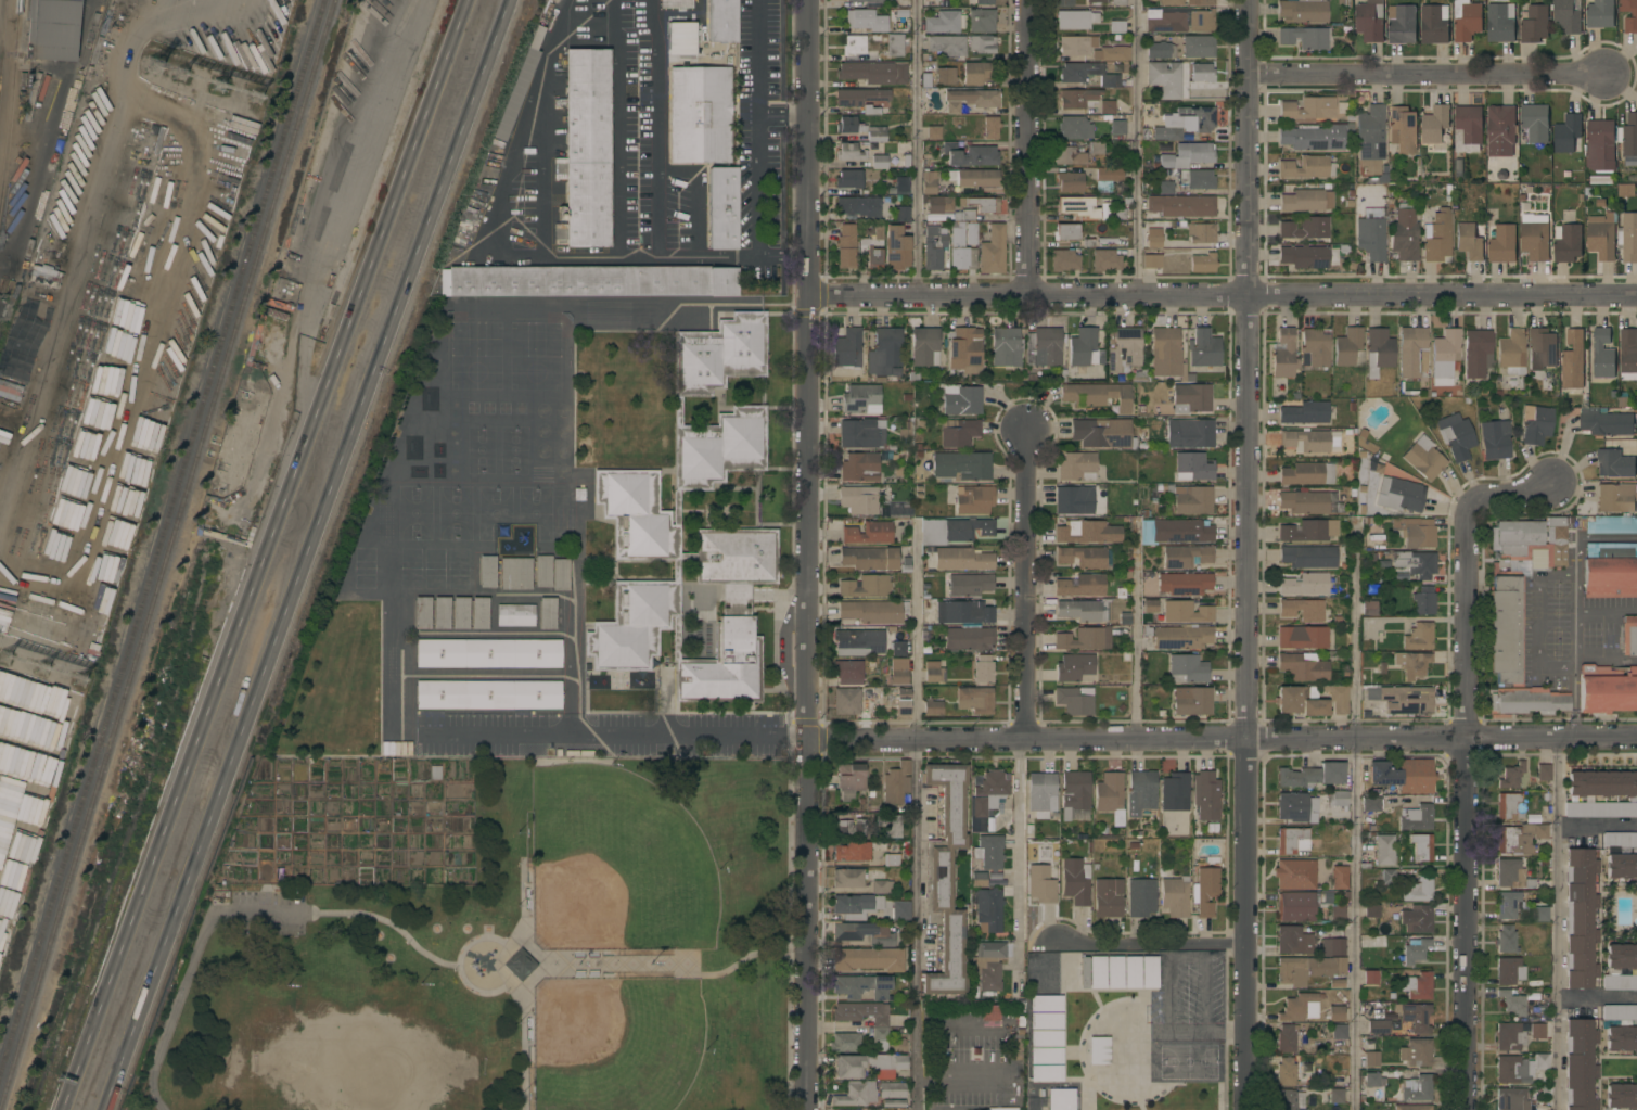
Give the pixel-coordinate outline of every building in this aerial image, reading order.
[(23,58),(27,0),(79,0),(75,62),(23,58)] [(658,9),(658,0),(692,0),(692,9),(658,9)] [(707,42),(707,0),(737,0),(737,42),(707,42)] [(1277,17),(1277,0),(1296,0),(1312,0),(1327,1),(1327,23),(1282,22),(1282,17),(1277,17)] [(1367,2),(1367,0),(1382,0),(1382,3),(1383,3),(1383,41),(1363,41),(1363,31),(1356,31),(1355,3),(1367,2)] [(1455,41),(1455,0),(1469,0),(1469,2),(1482,2),(1482,31),(1471,31),(1471,41),(1455,41)] [(1553,24),(1553,0),(1582,0),(1582,7),(1581,7),(1581,29),(1582,29),(1582,34),(1564,34),(1564,24),(1553,24)] [(1586,26),(1586,0),(1613,0),(1614,26),(1586,26)] [(1620,4),(1620,0),(1636,0),(1636,33),(1624,33),(1624,16),(1632,16),(1632,11),(1619,11),(1619,4),(1620,4)] [(1514,41),(1487,41),(1487,3),(1514,3),(1514,41)] [(1416,4),(1416,42),(1389,42),(1389,20),(1387,20),(1387,4),(1416,4)] [(1442,4),(1442,18),(1448,18),(1448,42),(1421,42),(1421,4),(1442,4)] [(1521,42),(1520,18),(1529,18),(1527,4),(1547,4),(1548,37),(1540,37),(1540,41),(1521,42)] [(908,22),(907,22),(907,27),(894,28),(894,22),(890,22),(888,9),(907,8),(908,22)] [(1160,9),(1160,8),(1189,8),(1189,11),(1207,10),(1207,8),(1213,8),(1213,22),(1214,22),(1215,30),(1188,30),(1188,26),(1187,26),(1187,30),(1186,30),(1186,31),(1144,33),(1144,17),(1146,17),(1146,9),(1160,9)] [(873,9),(873,14),(875,14),(875,16),(886,16),(886,30),(875,30),(875,34),(845,34),(845,9),(873,9)] [(994,9),(994,21),(992,21),(992,24),(994,24),(994,31),(969,31),(969,9),(994,9)] [(937,17),(937,11),(958,10),(959,33),(923,33),(923,17),(937,17)] [(1089,11),(1089,13),(1098,13),(1098,22),(1089,22),(1089,29),(1056,29),(1056,11),(1089,11)] [(1124,21),(1124,33),(1109,33),(1109,21),(1124,21)] [(681,58),(666,58),(666,26),(681,26),(681,58)] [(699,58),(683,58),(683,26),(699,26),(699,58)] [(1328,28),(1328,49),(1299,49),(1299,37),(1293,37),(1293,44),(1277,44),(1277,28),(1328,28)] [(903,56),(886,56),(886,34),(903,34),(903,56)] [(865,35),(865,50),(877,50),(877,55),(879,55),(879,60),(854,61),(854,55),(842,56),(842,44),(845,44),(845,36),(865,35)] [(964,36),(964,56),(939,56),(939,51),(926,51),(926,36),(964,36)] [(990,36),(990,37),(995,37),(995,53),(974,53),(974,51),(968,51),(968,36),(990,36)] [(1096,36),(1096,47),(1089,47),(1089,55),(1059,55),(1059,36),(1096,36)] [(1214,36),(1214,58),(1182,58),(1182,36),(1214,36)] [(1158,42),(1158,41),(1163,41),(1163,42),(1169,42),(1169,43),(1175,46),(1175,58),(1169,58),(1169,59),(1146,59),(1146,42),(1158,42)] [(1100,50),(1100,47),(1113,47),(1126,47),(1126,46),(1130,46),(1130,61),(1099,61),(1099,59),(1091,59),(1091,50),(1100,50)] [(610,247),(565,247),(565,220),(558,220),(558,206),(565,206),(564,49),(609,49),(610,247)] [(906,62),(906,84),(893,84),(865,85),(864,79),(834,79),(834,71),(839,71),(839,63),(906,62)] [(989,62),(989,77),(996,77),(996,87),(983,87),(983,81),(981,81),(981,85),(963,85),(963,62),(989,62)] [(1180,99),(1160,99),(1160,85),(1146,85),(1146,62),(1164,62),(1164,68),(1168,68),(1168,62),(1180,62),(1180,99)] [(1103,63),(1103,74),(1117,74),(1117,87),(1099,87),(1099,75),(1086,75),(1086,74),(1083,74),(1083,82),(1059,82),(1059,67),(1062,67),(1062,63),(1103,63)] [(1211,63),(1211,68),(1214,68),(1214,81),(1191,81),(1191,63),(1211,63)] [(730,163),(669,163),(668,67),(730,67),(730,163)] [(955,67),(955,77),(956,77),(956,85),(935,85),(935,74),(934,74),(934,71),(935,71),(935,67),(955,67)] [(921,88),(921,73),(930,73),(931,88),(921,88)] [(890,89),(890,101),(861,101),(861,106),(835,106),(834,89),(890,89)] [(998,90),(998,107),(987,107),(987,109),(984,109),(984,107),(972,107),(972,104),(963,104),(963,101),(959,101),(959,114),(946,114),(946,101),(944,101),(944,90),(998,90)] [(1102,90),(1102,94),(1097,94),(1097,104),(1090,104),(1090,107),(1084,107),(1084,110),(1060,110),(1060,90),(1102,90)] [(1294,101),(1294,109),(1301,109),(1301,97),(1333,97),(1333,118),(1307,118),(1307,122),(1293,122),(1293,118),(1279,118),(1279,102),(1294,101)] [(1114,114),(1100,114),(1100,112),(1098,112),(1098,102),(1099,102),(1099,100),(1114,100),(1114,114)] [(1433,114),(1433,103),(1450,104),(1449,109),(1449,128),(1442,128),(1442,142),(1422,142),(1422,114),(1433,114)] [(1384,104),(1384,109),(1383,109),(1383,135),(1386,135),(1386,160),(1358,160),(1358,142),(1356,142),(1356,115),(1357,112),(1364,112),(1365,114),(1367,114),(1367,104),(1384,104)] [(1548,104),(1548,142),(1527,142),(1529,128),(1521,128),(1521,104),(1548,104)] [(1417,154),(1396,154),(1396,143),(1390,143),(1389,106),(1409,105),(1409,111),(1416,111),(1417,154)] [(1482,105),(1482,143),(1480,143),(1480,151),(1455,151),(1455,105),(1482,105)] [(1515,143),(1487,143),(1487,105),(1515,105),(1515,143)] [(1214,106),(1214,128),(1212,128),(1212,130),(1207,130),(1207,133),(1195,133),(1195,131),(1193,131),(1193,128),(1185,128),(1185,116),(1175,116),(1175,106),(1214,106)] [(1627,112),(1636,111),(1636,155),(1623,155),(1623,125),(1627,125),(1627,112)] [(1564,123),(1564,113),(1582,113),(1582,117),(1581,117),(1582,137),(1574,137),(1574,152),(1553,152),(1553,123),(1564,123)] [(856,116),(856,132),(835,132),(835,123),(840,123),(840,116),(856,116)] [(1084,116),(1084,117),(1085,117),(1085,119),(1087,119),(1087,124),(1092,124),(1091,139),(1060,139),(1060,131),(1058,131),(1058,122),(1060,122),(1060,116),(1084,116)] [(998,123),(1000,123),(1000,128),(998,128),(998,139),(996,139),(996,140),(993,140),(993,139),(984,139),(984,117),(998,117),(998,123)] [(1614,119),(1614,161),(1615,161),(1615,171),(1595,171),(1586,166),(1586,157),(1588,157),(1587,119),(1614,119)] [(1125,120),(1125,135),(1110,135),(1110,120),(1125,120)] [(1163,127),(1163,124),(1167,125),(1167,127),(1181,127),(1181,141),(1166,141),(1166,139),(1152,139),(1152,127),(1163,127)] [(1295,128),(1295,124),(1316,124),(1316,128),(1325,128),(1325,124),(1345,124),(1345,129),(1343,129),(1343,150),(1291,150),(1291,144),(1278,144),(1278,128),(1295,128)] [(885,126),(885,141),(867,142),(867,126),(885,126)] [(941,139),(935,139),(935,140),(930,140),(930,139),(926,139),(926,126),(941,126),(941,139)] [(1103,142),(1103,154),(1089,154),(1089,141),(1103,142)] [(856,142),(856,152),(861,152),(861,150),(866,150),(866,158),(862,158),(862,160),(836,160),(836,150),(840,150),(839,142),(856,142)] [(956,142),(956,151),(959,151),(959,155),(963,155),(963,153),(965,153),(965,146),(994,145),(994,151),(997,151),(998,164),(946,165),(946,154),(943,154),(942,142),(956,142)] [(1211,143),(1211,150),(1214,150),(1214,162),(1205,162),(1205,163),(1202,163),(1202,162),(1188,162),(1188,168),(1159,168),(1159,154),(1173,154),(1173,156),(1175,156),(1175,143),(1211,143)] [(1074,146),(1074,152),(1086,152),(1086,164),(1053,164),(1053,161),(1051,161),(1051,149),(1053,149),(1053,146),(1074,146)] [(1277,161),(1293,161),(1293,167),(1300,167),(1299,154),(1305,154),(1305,155),(1328,155),(1328,163),(1333,163),(1333,176),(1278,177),(1277,161)] [(886,155),(886,169),(871,169),(871,155),(886,155)] [(738,250),(707,250),(707,167),(738,167),(738,250)] [(1122,180),(1111,181),(1111,192),(1096,192),(1096,179),(1094,179),(1094,169),(1096,169),(1096,168),(1122,168),(1122,180)] [(998,169),(998,178),(999,178),(999,187),(957,187),(957,186),(954,186),(954,180),(946,180),(946,170),(957,170),(957,169),(998,169)] [(1211,169),(1211,176),(1214,176),(1214,189),(1204,189),(1204,190),(1202,190),(1202,189),(1187,189),(1187,183),(1179,183),(1179,170),(1211,169)] [(859,170),(859,177),(862,177),(862,187),(860,188),(860,189),(852,189),(852,188),(834,188),(834,177),(839,177),(839,170),(859,170)] [(932,171),(932,179),(935,179),(935,194),(921,194),(921,171),(932,171)] [(1083,173),(1083,192),(1058,192),(1058,186),(1056,186),(1056,173),(1083,173)] [(899,177),(899,179),(909,179),(908,194),(896,194),(896,188),(895,188),(895,187),(893,187),(893,177),(899,177)] [(1173,181),(1173,194),(1158,194),(1159,181),(1173,181)] [(1292,194),(1292,189),(1322,189),(1322,190),(1329,190),(1329,203),(1322,203),(1322,210),(1279,210),(1279,194),(1292,194)] [(952,196),(952,212),(942,212),(942,214),(926,214),(926,203),(924,202),(924,199),(928,199),(928,196),(952,196)] [(1214,196),(1214,216),(1180,216),(1180,219),(1175,219),(1175,217),(1160,217),(1160,212),(1146,212),(1146,196),(1214,196)] [(879,197),(879,217),(864,217),(864,216),(857,216),(857,213),(835,213),(835,197),(879,197)] [(998,197),(998,213),(976,213),(976,204),(965,204),(965,208),(960,208),(960,206),(958,206),(958,197),(998,197)] [(1094,197),(1094,208),(1099,208),(1099,218),(1084,218),(1084,216),(1073,216),(1073,213),(1058,213),(1058,197),(1094,197)] [(1412,203),(1412,208),(1415,208),(1415,222),(1417,222),(1417,256),(1417,260),(1396,260),(1396,248),(1390,248),(1390,222),(1395,222),(1395,208),(1396,208),(1396,203),(1412,203)] [(908,220),(895,220),(895,206),(908,206),(908,220)] [(1449,256),(1442,256),(1442,261),(1422,261),(1422,220),(1430,220),(1430,224),(1433,224),(1433,213),(1437,213),(1437,207),(1449,207),(1449,256)] [(960,212),(960,209),(974,209),(974,220),(952,221),(952,213),(960,212)] [(1384,263),(1367,263),(1367,253),(1364,253),(1364,251),(1363,251),(1363,248),(1355,248),(1355,238),(1356,238),(1356,220),(1363,220),(1363,218),(1364,218),(1364,213),(1369,213),(1369,210),(1378,210),(1379,218),(1384,218),(1384,263)] [(1548,214),(1548,221),(1549,260),(1529,260),(1529,251),(1521,251),(1521,218),(1525,218),(1525,212),(1533,212),(1533,214),(1548,214)] [(1604,215),(1604,212),(1616,212),(1616,221),(1614,221),(1614,256),(1615,256),(1615,260),(1598,260),(1598,251),(1587,251),(1587,221),(1588,221),(1588,215),(1604,215)] [(1623,212),(1636,212),(1636,261),(1623,261),(1623,247),(1617,247),(1617,227),(1623,227),(1623,212)] [(1278,238),(1278,221),(1294,221),(1294,228),(1300,228),(1300,217),(1328,216),(1328,238),(1278,238)] [(964,221),(964,247),(975,247),(975,269),(951,269),(951,266),(949,266),(949,247),(950,228),(957,228),(957,221),(964,221)] [(975,245),(964,245),(964,222),(975,222),(975,245)] [(1214,222),(1214,243),(1189,243),(1189,235),(1187,235),(1187,222),(1214,222)] [(1474,222),(1475,237),(1483,237),(1483,256),(1483,260),(1467,260),(1467,251),(1456,251),(1455,222),(1474,222)] [(855,224),(855,250),(854,250),(854,265),(855,265),(855,269),(836,269),(836,246),(834,246),(834,242),(836,242),(836,237),(839,237),(839,224),(855,224)] [(868,238),(868,239),(869,239),(869,234),(873,234),(873,224),(882,224),(882,246),(870,246),(867,246),(865,245),(865,253),(858,253),(858,238),(868,238)] [(1003,273),(979,273),(979,242),(988,242),(988,224),(1003,224),(1003,273)] [(1078,224),(1078,231),(1079,240),(1052,241),(1052,231),(1057,231),(1057,224),(1078,224)] [(1515,256),(1508,256),(1508,261),(1488,261),(1488,226),(1496,226),(1496,224),(1515,224),(1515,256)] [(1582,256),(1574,256),(1574,261),(1555,261),(1555,238),(1561,238),(1561,224),(1582,224),(1582,256)] [(900,225),(900,237),(909,237),(909,248),(909,267),(903,267),(903,270),(892,270),(892,268),(885,268),(885,237),(886,237),(886,225),(900,225)] [(938,226),(938,234),(946,234),(946,247),(947,247),(947,269),(924,270),(923,235),(924,235),(924,226),(938,226)] [(1165,227),(1165,238),(1161,238),(1161,247),(1147,247),(1147,232),(1148,229),(1147,229),(1147,226),(1165,227)] [(881,265),(882,265),(881,269),(867,268),(867,246),(870,246),(870,248),(881,248),(881,265)] [(1328,246),(1328,268),(1291,268),(1291,263),(1278,263),(1278,246),(1328,246)] [(1073,250),(1073,255),(1079,255),(1079,270),(1060,270),(1061,271),(1050,271),(1050,250),(1073,250)] [(1114,250),(1114,255),(1121,255),(1121,270),(1102,270),(1102,271),(1092,271),(1092,250),(1114,250)] [(1205,255),(1205,253),(1215,252),(1215,256),(1214,256),(1214,261),(1217,261),(1217,267),(1214,267),(1214,271),(1190,271),(1189,256),(1205,255)] [(1161,254),(1161,268),(1142,268),(1142,254),(1161,254)] [(737,267),(737,297),(439,296),(439,269),(448,269),(448,267),(737,267)] [(716,331),(716,319),(730,319),(730,311),(765,311),(765,377),(724,377),(724,388),(711,388),(711,397),(681,396),(681,424),(716,425),(716,413),(730,413),(730,405),(765,405),(765,471),(724,470),(724,483),(711,483),(711,490),(679,490),(679,552),(695,553),(695,528),(777,528),(776,584),(750,584),(750,616),(752,616),(752,636),(760,636),(759,702),(675,701),(675,660),(672,659),(673,616),(669,616),(669,630),(657,630),(657,655),(650,655),(650,669),(591,669),(592,655),(584,655),(584,631),(591,631),(591,622),(612,622),(613,580),(673,580),(673,560),(613,559),(613,519),(601,519),(601,503),(593,503),(593,470),(658,470),(657,510),(670,510),(669,524),(673,524),(673,490),(674,490),(674,397),(675,397),(676,331),(716,331)] [(843,337),(843,327),(859,327),(860,367),(859,367),(859,369),(832,369),(832,366),(831,337),(843,337)] [(973,327),(973,329),(981,329),(981,374),(961,374),(961,369),(948,369),(948,340),(954,340),(954,332),(952,332),(952,327),(973,327)] [(1096,327),(1096,365),(1088,365),(1088,367),(1069,366),(1069,336),(1076,336),(1076,330),(1076,327),(1096,327)] [(1208,337),(1219,336),(1219,366),(1189,366),(1189,349),(1187,349),(1187,340),(1192,340),(1192,327),(1208,327),(1208,337)] [(1293,327),(1292,358),(1299,358),(1299,369),(1293,369),(1292,378),(1270,377),(1271,348),(1283,349),(1283,343),(1277,343),(1277,327),(1293,327)] [(1344,336),(1344,327),(1361,327),(1361,331),(1360,331),(1360,350),(1363,350),(1363,365),(1353,365),(1353,366),(1333,366),(1333,336),(1344,336)] [(1425,327),(1425,371),(1419,371),(1419,378),(1398,378),(1399,327),(1425,327)] [(1557,365),(1536,365),(1536,366),(1530,366),(1530,359),(1529,359),(1529,327),(1548,327),(1548,332),(1557,332),(1557,365)] [(1594,327),(1610,327),(1610,343),(1602,343),(1602,348),(1615,348),(1615,377),(1594,377),(1594,327)] [(900,328),(900,366),(890,366),(890,375),(873,375),(873,373),(867,373),(867,350),(873,350),(873,328),(900,328)] [(938,328),(938,352),(938,366),(911,366),(911,328),(938,328)] [(1019,328),(1019,339),(1022,339),(1022,352),(1020,352),(1020,367),(1010,367),(1010,366),(992,366),(992,328),(1019,328)] [(1060,328),(1060,366),(1025,366),(1025,333),(1033,333),(1033,328),(1060,328)] [(1140,328),(1140,366),(1126,366),(1126,373),(1125,373),(1125,379),(1118,379),(1118,373),(1108,373),(1108,350),(1107,350),(1107,329),(1113,329),(1113,328),(1140,328)] [(1178,328),(1178,349),(1180,349),(1180,362),(1184,362),(1185,381),(1179,381),(1179,375),(1151,375),(1151,328),(1178,328)] [(1393,367),(1377,367),(1377,379),(1366,379),(1366,352),(1366,332),(1365,332),(1365,328),(1386,328),(1386,337),(1393,337),(1393,367)] [(1459,360),(1451,360),(1451,377),(1450,377),(1450,385),(1432,385),(1432,377),(1431,377),(1431,337),(1442,337),(1442,328),(1459,328),(1459,333),(1459,360)] [(1523,374),(1505,374),(1505,367),(1496,367),(1496,337),(1507,337),(1507,328),(1524,328),(1524,333),(1523,374)] [(1583,387),(1561,387),(1561,349),(1572,349),(1572,343),(1566,343),(1566,328),(1584,328),(1583,387)] [(1636,341),(1636,379),(1621,379),(1621,372),(1621,328),(1636,328),(1636,341)] [(1319,329),(1319,334),(1328,334),(1328,367),(1308,367),(1308,353),(1301,353),(1301,329),(1319,329)] [(1491,330),(1492,368),(1484,368),(1484,369),(1485,369),(1485,371),(1484,371),(1484,378),(1465,378),(1463,330),(1491,330)] [(1139,371),(1139,368),(1146,368),(1146,372),(1149,372),(1149,381),(1130,381),(1130,371),(1139,371)] [(879,384),(879,404),(880,404),(880,413),(864,413),(864,412),(842,412),(842,393),(846,393),(846,384),(879,384)] [(957,384),(957,386),(981,386),(981,407),(975,406),(974,414),(943,413),(943,384),(957,384)] [(1129,384),(1129,414),(1116,414),(1116,398),(1104,398),(1104,406),(1082,406),(1082,395),(1076,395),(1077,406),(1073,406),(1073,401),(1060,401),(1060,384),(1129,384)] [(1210,384),(1211,411),(1188,411),(1188,413),(1173,413),(1172,384),(1210,384)] [(1277,422),(1277,407),(1299,407),(1300,401),(1328,401),(1328,423),(1277,422)] [(1552,408),(1549,436),(1543,436),(1542,445),(1521,443),(1522,430),(1523,430),(1524,421),(1521,421),(1523,405),(1552,408)] [(1633,412),(1633,434),(1590,434),(1590,429),(1580,429),(1580,412),(1581,412),(1581,407),(1599,407),(1599,412),(1633,412)] [(1457,412),(1459,420),(1466,418),(1475,445),(1466,449),(1469,458),(1454,463),(1446,442),(1443,443),(1434,421),(1457,412)] [(860,420),(877,419),(877,428),(884,428),(884,447),(877,447),(839,448),(839,420),(860,420)] [(974,420),(974,419),(979,419),(979,437),(969,437),(969,447),(941,447),(941,428),(941,420),(974,420)] [(1070,419),(1075,419),(1075,420),(1094,420),(1094,426),(1107,426),(1107,419),(1130,419),(1130,441),(1135,441),(1135,449),(1129,449),(1129,448),(1108,448),(1108,447),(1079,447),(1079,436),(1073,436),(1073,439),(1070,439),(1070,419)] [(1213,419),(1213,447),(1166,447),(1165,420),(1213,419)] [(1479,422),(1498,420),(1498,421),(1508,420),(1509,434),(1507,434),(1509,458),(1483,460),(1479,422)] [(909,438),(897,438),(898,429),(903,429),(903,421),(910,421),(909,438)] [(1301,431),(1301,429),(1307,429),(1307,431),(1329,431),(1339,431),(1339,451),(1329,451),(1329,452),(1308,452),(1308,454),(1301,454),(1301,441),(1294,441),(1294,447),(1283,447),(1283,448),(1279,448),(1279,431),(1301,431)] [(1401,457),(1414,442),(1414,443),(1421,434),(1433,444),(1430,447),(1446,462),(1429,482),(1401,457)] [(1597,448),(1621,448),(1621,456),(1635,456),(1635,475),(1597,475),(1597,448)] [(878,452),(878,481),(861,481),(840,481),(840,461),(845,461),(845,452),(878,452)] [(989,452),(990,481),(965,481),(960,481),(952,481),(952,477),(932,477),(932,474),(930,474),(930,469),(932,469),(932,462),(930,462),(930,457),(932,457),(932,452),(989,452)] [(1096,452),(1096,473),(1094,473),(1094,481),(1080,481),(1080,480),(1057,480),(1057,460),(1063,460),(1063,452),(1096,452)] [(1203,452),(1203,459),(1204,459),(1204,463),(1210,463),(1210,459),(1213,459),(1213,481),(1208,481),(1208,480),(1198,480),(1198,479),(1195,479),(1195,480),(1175,480),(1175,472),(1174,452),(1203,452)] [(1322,462),(1322,463),(1333,463),(1333,484),(1322,484),(1286,484),(1286,486),(1281,486),(1281,484),(1278,484),(1278,468),(1292,468),(1292,462),(1322,462)] [(1421,485),(1420,486),(1424,487),(1422,494),(1424,495),(1419,513),(1401,508),(1399,511),(1374,505),(1381,476),(1389,477),(1389,476),(1421,485)] [(1597,484),(1620,484),(1620,483),(1636,483),(1636,493),(1635,493),(1635,511),(1596,511),(1597,484)] [(1077,486),(1077,485),(1082,485),(1082,486),(1092,486),(1092,514),(1054,514),(1054,486),(1077,486)] [(861,487),(870,487),(870,494),(877,494),(877,514),(847,514),(847,507),(847,503),(841,503),(841,507),(837,507),(839,486),(861,487)] [(993,486),(993,507),(987,507),(988,514),(956,514),(956,487),(993,486)] [(1212,486),(1212,514),(1174,513),(1173,486),(1212,486)] [(1334,492),(1334,500),(1327,500),(1327,513),(1288,513),(1288,508),(1277,508),(1277,492),(1334,492)] [(888,505),(887,515),(911,516),(911,506),(888,505)] [(1632,515),(1636,515),(1636,534),(1584,534),(1584,522),(1578,522),(1578,515),(1623,515),(1623,513),(1627,513),(1627,512),(1632,512),(1632,515)] [(1542,521),(1542,544),(1546,544),(1546,525),(1547,525),(1547,516),(1571,516),(1571,539),(1565,539),(1565,566),(1529,566),(1529,573),(1520,573),(1519,571),(1513,571),(1513,560),(1508,560),(1508,556),(1504,556),(1504,554),(1498,554),(1498,550),(1489,550),(1489,527),(1495,527),(1495,521),(1542,521)] [(921,518),(944,518),(944,520),(967,520),(967,518),(973,518),(973,519),(994,519),(994,535),(979,535),(977,528),(972,530),(972,540),(955,541),(955,543),(949,543),(949,541),(945,541),(945,545),(921,545),(921,518)] [(1419,518),(1419,519),(1432,519),(1432,525),(1434,525),(1434,547),(1416,547),(1416,548),(1404,549),(1404,530),(1392,530),(1391,519),(1419,518)] [(1206,520),(1206,525),(1213,525),(1213,543),(1140,543),(1140,520),(1206,520)] [(1278,541),(1278,525),(1293,525),(1293,532),(1299,532),(1299,520),(1337,520),(1337,534),(1327,534),(1327,541),(1278,541)] [(841,526),(857,526),(857,533),(862,533),(862,521),(892,521),(892,543),(844,543),(844,544),(841,544),(841,526)] [(1054,526),(1069,526),(1069,521),(1104,521),(1104,525),(1121,525),(1121,540),(1054,541),(1054,526)] [(1584,544),(1636,544),(1636,557),(1585,558),(1584,544)] [(1335,546),(1335,567),(1289,567),(1289,562),(1279,562),(1279,546),(1335,546)] [(1105,547),(1105,569),(1077,569),(1077,557),(1071,557),(1071,563),(1056,563),(1056,547),(1105,547)] [(1212,547),(1213,562),(1197,563),(1197,557),(1191,557),(1191,569),(1163,569),(1163,547),(1212,547)] [(897,548),(897,570),(853,570),(853,564),(839,564),(839,548),(897,548)] [(925,552),(934,552),(934,548),(972,548),(972,550),(979,549),(979,553),(994,552),(994,569),(934,570),(934,569),(925,569),(925,552)] [(1390,566),(1376,566),(1376,561),(1369,561),(1369,552),(1376,552),(1376,551),(1382,551),(1382,558),(1376,558),(1376,560),(1390,560),(1390,566)] [(1409,551),(1409,552),(1432,552),(1432,560),(1435,560),(1435,565),(1432,565),(1432,574),(1429,574),(1430,580),(1417,580),(1417,574),(1408,574),(1408,566),(1392,566),(1392,551),(1409,551)] [(496,556),(495,587),(479,587),(479,556),(496,556)] [(535,556),(551,556),(551,587),(535,587),(535,556)] [(1585,558),(1636,557),(1636,597),(1583,597),(1583,558),(1585,558)] [(532,558),(530,590),(499,589),(499,558),(532,558)] [(552,559),(568,559),(568,590),(552,590),(552,559)] [(1522,686),(1510,686),(1510,682),(1509,682),(1509,688),(1547,688),(1547,692),(1557,692),(1569,692),(1569,710),(1553,710),(1553,715),(1537,715),(1537,711),(1512,711),(1512,713),(1505,713),(1505,710),(1489,710),(1491,693),(1495,693),(1495,688),(1499,688),(1499,682),(1496,682),(1496,672),(1488,672),(1488,590),(1492,590),(1492,576),(1496,576),(1496,571),(1518,571),(1522,576),(1522,686)] [(1327,573),(1327,595),(1321,595),(1321,598),(1316,598),(1316,595),(1306,595),(1306,597),(1300,597),(1300,595),(1277,595),(1277,578),(1299,578),(1299,573),(1327,573)] [(987,574),(993,574),(993,590),(979,590),(979,597),(948,596),(948,574),(987,574)] [(1070,579),(1075,579),(1075,574),(1104,574),(1103,596),(1053,596),(1054,579),(1070,579)] [(1211,574),(1212,589),(1201,589),(1201,595),(1167,595),(1167,591),(1158,591),(1158,574),(1211,574)] [(854,580),(854,587),(859,587),(859,575),(887,575),(887,582),(891,582),(891,588),(887,588),(887,596),(837,596),(837,580),(854,580)] [(1434,614),(1415,614),(1414,600),(1410,600),(1410,594),(1415,594),(1414,592),(1418,592),(1418,586),(1432,586),(1432,592),(1434,592),(1434,614)] [(430,597),(430,628),(414,628),(414,597),(430,597)] [(450,597),(449,629),(433,628),(434,597),(450,597)] [(469,597),(469,628),(452,628),(452,597),(469,597)] [(488,597),(487,629),(472,629),(472,597),(488,597)] [(555,597),(555,629),(539,629),(539,598),(555,597)] [(1283,599),(1283,600),(1322,600),(1322,608),(1326,608),(1326,610),(1331,610),(1331,615),(1329,615),(1329,623),(1322,623),(1322,621),(1300,621),(1300,610),(1294,610),(1294,616),(1278,616),(1278,599),(1283,599)] [(1099,601),(1110,601),(1110,622),(1099,622),(1099,623),(1077,623),(1077,617),(1056,617),(1056,600),(1099,601)] [(1156,600),(1156,612),(1143,612),(1143,600),(1156,600)] [(1191,600),(1191,612),(1197,612),(1197,605),(1213,605),(1213,622),(1163,622),(1163,600),(1191,600)] [(1376,600),(1377,615),(1361,615),(1361,600),(1376,600)] [(900,601),(900,623),(859,623),(859,617),(837,617),(837,601),(900,601)] [(980,601),(980,607),(994,607),(994,623),(976,623),(976,628),(994,627),(994,643),(979,645),(979,652),(969,652),(969,649),(944,650),(944,628),(960,628),(960,623),(935,623),(935,601),(980,601)] [(534,604),(534,626),(497,626),(497,604),(534,604)] [(1621,616),(1636,616),(1636,655),(1626,655),(1626,654),(1622,654),(1621,616)] [(1376,631),(1360,631),(1360,618),(1368,618),(1368,617),(1376,617),(1376,631)] [(1431,628),(1432,628),(1432,639),(1431,649),(1402,649),(1402,635),(1408,635),(1408,628),(1414,628),(1414,622),(1432,622),(1431,628)] [(1327,626),(1327,648),(1277,648),(1277,626),(1327,626)] [(1071,633),(1071,639),(1075,639),(1075,627),(1103,627),(1103,649),(1054,649),(1053,633),(1071,633)] [(1212,627),(1212,643),(1202,643),(1202,649),(1153,649),(1153,627),(1212,627)] [(883,630),(883,653),(867,653),(867,655),(835,655),(835,638),(832,638),(832,630),(883,630)] [(560,667),(415,667),(415,639),(560,639),(560,667)] [(905,641),(905,655),(891,655),(891,641),(905,641)] [(1287,681),(1287,669),(1277,669),(1277,652),(1281,652),(1281,653),(1316,653),(1316,661),(1328,661),(1328,681),(1287,681)] [(1393,652),(1409,652),(1409,653),(1432,653),(1432,662),(1425,662),(1425,667),(1424,667),(1424,677),(1416,677),(1415,679),(1412,680),(1412,681),(1404,681),(1404,669),(1401,669),(1401,664),(1393,664),(1393,652)] [(989,654),(989,661),(993,662),(993,684),(973,682),(974,661),(976,661),(976,654),(989,654)] [(1094,654),(1094,674),(1078,674),(1078,681),(1056,681),(1056,663),(1061,663),(1061,654),(1094,654)] [(1198,654),(1198,662),(1207,662),(1207,682),(1171,682),(1171,675),(1168,675),(1168,654),(1198,654)] [(888,676),(891,676),(891,659),(907,658),(907,684),(888,684),(888,676)] [(861,661),(861,678),(852,678),(852,679),(848,679),(848,678),(835,678),(835,669),(832,669),(832,661),(861,661)] [(938,661),(938,667),(945,667),(945,681),(924,681),(924,661),(938,661)] [(1626,665),(1636,666),(1636,711),(1609,711),(1609,714),(1602,714),(1602,713),(1578,713),(1578,669),(1621,671),(1621,676),(1626,676),(1626,665)] [(0,671),(0,700),(69,717),(76,689),(0,671)] [(415,681),(560,681),(560,707),(415,709),(415,681)] [(1347,714),(1332,714),(1332,701),(1329,701),(1328,691),(1320,691),(1320,685),(1347,686),(1347,714)] [(1432,713),(1385,714),(1385,701),(1389,701),(1389,702),(1395,702),(1395,701),(1391,701),(1391,700),(1378,700),(1366,700),(1365,688),(1360,688),(1360,685),(1379,685),(1379,687),(1432,687),(1432,713)] [(1277,704),(1274,704),(1274,698),(1277,698),(1277,686),(1317,687),(1316,699),(1300,699),(1300,713),(1277,713),(1277,704)] [(992,688),(992,714),(971,714),(971,709),(956,709),(956,687),(992,688)] [(1057,687),(1057,688),(1092,688),(1092,715),(1064,715),(1064,704),(1054,704),(1053,687),(1057,687)] [(1211,687),(1211,715),(1173,715),(1173,687),(1211,687)] [(874,688),(874,707),(859,707),(859,719),(855,719),(855,714),(833,714),(833,688),(874,688)] [(909,688),(910,714),(896,714),(896,700),(897,700),(897,688),(909,688)] [(931,698),(931,701),(942,701),(942,714),(923,714),(923,701),(925,701),(925,698),(931,698)] [(1327,699),(1328,710),(1329,710),(1329,715),(1327,715),(1302,716),(1302,699),(1327,699)] [(1399,794),(1399,784),(1402,784),(1402,769),(1398,769),(1398,760),(1431,758),(1431,794),(1399,794)] [(883,792),(881,792),(881,790),(883,790),(883,775),(887,775),(887,769),(898,769),(898,760),(909,760),(909,774),(904,774),(904,777),(909,777),(908,792),(901,792),(901,804),(883,804),(883,792)] [(1524,773),(1518,773),(1518,788),(1497,788),(1497,779),(1502,779),(1502,767),(1511,767),(1511,766),(1517,766),(1517,760),(1524,760),(1524,773)] [(1277,767),(1286,767),(1286,769),(1290,769),(1290,771),(1299,771),(1299,768),(1319,768),(1319,762),(1328,762),(1328,761),(1335,761),(1335,762),(1343,762),(1343,783),(1320,783),(1320,782),(1313,782),(1313,787),(1277,787),(1277,767)] [(1402,784),(1399,784),(1368,784),(1368,762),(1387,762),(1387,769),(1398,769),(1402,769),(1402,784)] [(864,791),(837,791),(837,788),(836,788),(836,780),(837,780),(837,764),(864,764),(864,791)] [(1550,784),(1546,783),(1546,780),(1536,780),(1536,764),(1550,764),(1550,784)] [(922,973),(941,973),(941,913),(938,913),(938,923),(926,923),(926,840),(944,840),(944,837),(941,837),(942,786),(922,786),(922,765),(965,765),(965,786),(963,786),(963,834),(965,834),(965,849),(951,849),(950,910),(962,910),(962,973),(965,973),(965,994),(921,994),(922,973)] [(430,780),(430,766),(440,766),(440,780),(430,780)] [(1155,771),(1155,811),(1128,809),(1128,770),(1155,771)] [(1213,770),(1213,779),(1218,779),(1218,820),(1197,820),(1197,805),(1193,805),(1193,775),(1198,775),(1197,770),(1213,770)] [(971,826),(970,826),(970,815),(972,815),(972,798),(975,798),(975,788),(980,788),(980,786),(973,786),(973,780),(980,781),(980,779),(983,779),(983,771),(1002,771),(1002,779),(1008,779),(1008,794),(1002,795),(1002,799),(996,799),(996,808),(992,808),(992,816),(986,816),(986,832),(971,832),(971,826)] [(1089,771),(1088,809),(1070,809),(1070,819),(1061,819),(1061,771),(1089,771)] [(1568,771),(1636,771),(1636,817),(1564,817),(1564,802),(1568,802),(1568,787),(1566,787),(1566,781),(1568,781),(1568,771)] [(1056,773),(1056,812),(1047,812),(1047,818),(1034,818),(1034,812),(1027,811),(1027,773),(1056,773)] [(1122,773),(1122,808),(1123,808),(1123,826),(1112,826),(1112,811),(1095,811),(1095,782),(1101,782),(1101,773),(1122,773)] [(1188,773),(1188,811),(1161,811),(1161,778),(1168,778),(1168,773),(1188,773)] [(1346,791),(1346,811),(1341,811),(1342,806),(1327,806),(1327,793),(1332,793),(1331,790),(1346,791)] [(1307,792),(1307,821),(1290,821),(1290,819),(1277,819),(1277,792),(1307,792)] [(1520,793),(1520,802),(1514,802),(1514,820),(1509,820),(1496,820),(1497,793),(1520,793)] [(1380,796),(1380,799),(1382,799),(1382,808),(1380,808),(1380,812),(1368,812),(1368,813),(1361,813),(1361,796),(1380,796)] [(1431,803),(1431,808),(1432,808),(1432,821),(1431,821),(1431,829),(1398,829),(1398,816),(1408,816),(1408,809),(1417,809),(1417,803),(1431,803)] [(900,815),(900,832),(886,832),(886,826),(875,826),(875,815),(900,815)] [(854,838),(854,837),(851,837),(851,838),(836,838),(836,837),(833,837),(833,821),(837,821),(837,820),(853,820),(853,829),(856,829),(856,824),(862,824),(862,838),(854,838)] [(1519,827),(1519,824),(1547,825),(1547,839),(1533,838),(1533,834),(1530,834),(1530,844),(1536,845),(1535,855),(1508,855),(1508,853),(1496,853),(1497,826),(1519,827)] [(1308,828),(1308,839),(1308,850),(1295,850),(1295,854),(1290,854),(1290,855),(1277,855),(1277,854),(1275,854),(1275,849),(1277,849),(1277,837),(1277,828),(1308,828)] [(1602,832),(1636,832),(1636,878),(1620,878),(1620,877),(1606,877),(1606,868),(1604,868),(1604,863),(1606,863),(1606,855),(1602,855),(1602,832)] [(1393,842),(1394,842),(1394,845),(1393,845),(1393,855),(1394,855),(1394,858),(1393,859),(1393,865),(1374,865),(1374,834),(1393,834),(1393,842)] [(1431,834),(1431,843),(1432,843),(1432,860),(1414,860),(1414,842),(1408,842),(1408,834),(1431,834)] [(972,847),(977,847),(977,835),(1002,835),(1002,849),(1000,849),(1000,855),(1003,855),(1003,859),(1000,859),(1000,869),(995,869),(995,872),(990,872),(990,869),(981,869),(981,857),(972,857),(972,847)] [(846,845),(846,842),(888,842),(888,851),(869,851),(869,860),(867,860),(867,865),(861,865),(861,860),(833,860),(833,845),(846,845)] [(1591,849),(1591,859),(1598,859),(1598,872),(1590,872),(1590,894),(1598,894),(1598,908),(1590,908),(1590,929),(1598,929),(1598,943),(1590,943),(1590,964),(1598,964),(1598,978),(1590,978),(1590,983),(1593,983),(1593,988),(1564,988),(1565,849),(1591,849)] [(898,854),(898,866),(883,866),(883,854),(898,854)] [(1080,858),(1080,879),(1088,879),(1088,906),(1072,906),(1072,896),(1061,896),(1061,858),(1080,858)] [(1520,859),(1520,868),(1524,868),(1524,880),(1523,880),(1523,886),(1496,886),(1496,859),(1520,859)] [(1306,860),(1306,889),(1280,888),(1280,881),(1277,881),(1277,860),(1306,860)] [(1048,865),(1048,879),(1056,879),(1056,903),(1036,903),(1036,897),(1027,897),(1027,865),(1048,865)] [(1346,889),(1331,889),(1331,879),(1329,879),(1329,866),(1347,866),(1347,875),(1346,875),(1346,889)] [(1218,868),(1218,893),(1217,893),(1217,896),(1206,896),(1206,902),(1213,902),(1213,914),(1213,918),(1197,918),(1197,914),(1197,897),(1192,897),(1192,883),(1197,883),(1197,868),(1218,868)] [(862,869),(862,888),(833,888),(833,869),(862,869)] [(1394,869),(1394,884),(1381,884),(1381,869),(1394,869)] [(986,872),(985,886),(971,886),(971,872),(986,872)] [(1431,892),(1431,901),(1402,901),(1402,883),(1418,883),(1418,881),(1417,881),(1417,873),(1431,873),(1431,892)] [(1122,879),(1122,894),(1121,894),(1121,917),(1101,917),(1101,911),(1094,911),(1094,879),(1122,879)] [(1155,879),(1155,913),(1147,913),(1147,917),(1127,917),(1127,879),(1155,879)] [(1180,879),(1180,882),(1188,882),(1188,913),(1188,917),(1167,918),(1167,907),(1160,907),(1160,879),(1180,879)] [(886,880),(886,881),(892,881),(892,892),(886,892),(886,893),(871,893),(871,880),(886,880)] [(990,890),(990,886),(995,886),(995,890),(1000,890),(1000,900),(1003,900),(1003,904),(1000,904),(1000,913),(993,913),(993,922),(975,922),(975,890),(990,890)] [(1496,891),(1520,892),(1520,901),(1522,901),(1522,913),(1515,913),(1514,919),(1496,919),(1496,891)] [(1314,892),(1314,893),(1318,893),(1318,902),(1313,902),(1313,921),(1278,921),(1278,920),(1277,920),(1277,911),(1276,911),(1276,900),(1277,900),(1277,893),(1279,893),(1279,892),(1314,892)] [(858,896),(858,895),(872,895),(872,896),(883,896),(883,909),(874,909),(874,911),(865,911),(865,920),(843,920),(843,914),(833,914),(833,896),(858,896)] [(0,897),(0,923),(12,927),(19,902),(0,897)] [(909,901),(909,920),(892,920),(892,902),(909,901)] [(1431,905),(1431,911),(1431,932),(1404,932),(1404,924),(1399,924),(1399,909),(1410,910),(1410,904),(1431,905)] [(1344,920),(1327,920),(1327,906),(1330,906),(1344,905),(1344,920)] [(1379,917),(1364,917),(1364,905),(1379,905),(1379,917)] [(1548,921),(1531,921),(1531,906),(1548,906),(1548,921)] [(832,941),(833,923),(886,923),(886,933),(894,933),(894,947),(856,946),(856,941),(832,941)] [(1514,953),(1496,953),(1496,931),(1499,931),(1499,924),(1512,924),(1512,931),(1514,931),(1514,953)] [(1312,955),(1289,955),(1289,953),(1277,954),(1277,926),(1300,926),(1301,933),(1312,933),(1312,955)] [(1344,957),(1345,957),(1345,974),(1330,974),(1330,978),(1326,978),(1326,975),(1306,977),(1306,980),(1305,980),(1305,987),(1290,987),(1290,984),(1277,984),(1277,957),(1321,957),(1321,939),(1344,939),(1344,957)] [(1431,939),(1431,946),(1424,946),(1424,952),(1423,952),(1423,960),(1412,960),(1412,966),(1403,966),(1403,945),(1407,945),(1407,940),(1418,940),(1418,939),(1431,939)] [(979,973),(976,973),(976,970),(976,957),(973,957),(974,942),(1006,942),(1005,957),(997,957),(997,962),(999,962),(999,981),(1000,981),(1000,991),(979,991),(979,973)] [(1606,944),(1636,945),(1636,990),(1601,990),(1601,974),(1606,974),(1606,959),(1604,959),(1604,953),(1606,953),(1606,944)] [(501,965),(509,972),(519,982),(536,965),(519,947),(509,957),(501,965)] [(833,947),(836,947),(836,948),(903,948),(903,972),(891,972),(885,972),(885,968),(849,968),(849,971),(833,971),(833,947)] [(1104,956),(1104,987),(1088,987),(1088,955),(1104,956)] [(1138,955),(1138,986),(1122,986),(1122,955),(1138,955)] [(1122,956),(1122,987),(1105,987),(1105,956),(1122,956)] [(1155,956),(1155,987),(1139,987),(1139,956),(1155,956)] [(1087,988),(1087,957),(1079,957),(1079,988),(1087,988)] [(1520,957),(1520,966),(1524,966),(1524,978),(1523,980),(1514,980),(1514,984),(1496,985),(1496,957),(1520,957)] [(1364,970),(1378,970),(1378,984),(1364,984),(1364,970)] [(1431,999),(1407,999),(1407,991),(1399,991),(1399,977),(1418,977),(1418,971),(1431,971),(1431,999)] [(891,977),(891,990),(887,990),(887,1001),(872,1001),(872,990),(868,990),(867,992),(861,992),(861,995),(859,995),(859,1000),(845,1000),(845,995),(832,995),(832,982),(835,982),(835,977),(891,977)] [(1524,1016),(1515,1016),(1515,1011),(1504,1010),(1504,1003),(1502,1003),(1502,996),(1496,996),(1496,988),(1514,988),(1514,992),(1509,992),(1509,995),(1524,995),(1524,1016)] [(1317,993),(1317,994),(1323,994),(1323,998),(1317,998),(1317,1003),(1316,1003),(1316,1017),(1303,1017),(1303,1020),(1282,1020),(1277,1020),(1277,1012),(1282,1012),(1282,1007),(1284,1007),(1284,998),(1293,998),(1293,996),(1295,996),(1295,993),(1317,993)] [(1027,995),(1060,995),(1060,1010),(1028,1011),(1027,995)] [(832,1008),(835,1008),(835,1004),(881,1004),(881,1005),(887,1005),(887,1013),(887,1026),(872,1026),(872,1016),(860,1016),(860,1021),(832,1020),(832,1008)] [(1431,1004),(1430,1012),(1429,1012),(1429,1016),(1427,1016),(1427,1025),(1430,1025),(1430,1034),(1411,1033),(1411,1021),(1399,1021),(1399,1004),(1431,1004)] [(1601,1005),(1636,1005),(1636,1049),(1606,1049),(1606,1041),(1604,1041),(1604,1035),(1606,1035),(1606,1019),(1601,1019),(1601,1005)] [(982,1021),(983,1006),(1000,1007),(1000,1022),(982,1021)] [(1343,1006),(1343,1020),(1328,1021),(1328,1006),(1343,1006)] [(1028,1012),(1060,1012),(1060,1029),(1028,1029),(1028,1012)] [(1598,1100),(1598,1109),(1564,1109),(1564,1107),(1568,1107),(1568,1089),(1564,1089),(1564,1055),(1569,1055),(1569,1037),(1564,1037),(1564,1019),(1590,1019),(1590,1031),(1598,1031),(1598,1044),(1590,1044),(1590,1066),(1598,1066),(1598,1079),(1590,1079),(1590,1100),(1598,1100)] [(1389,1020),(1389,1033),(1385,1033),(1385,1034),(1382,1034),(1382,1033),(1367,1033),(1367,1020),(1389,1020)] [(1496,1022),(1520,1022),(1520,1023),(1530,1023),(1530,1031),(1525,1031),(1525,1045),(1520,1045),(1520,1050),(1496,1050),(1496,1022)] [(1545,1038),(1530,1038),(1530,1023),(1545,1023),(1545,1038)] [(1276,1051),(1277,1033),(1278,1033),(1278,1031),(1279,1031),(1279,1024),(1297,1024),(1297,1032),(1302,1032),(1301,1045),(1295,1045),(1295,1031),(1294,1031),(1294,1052),(1276,1051)] [(1346,1039),(1331,1038),(1331,1024),(1346,1024),(1346,1039)] [(887,1028),(887,1041),(886,1041),(886,1050),(873,1051),(873,1041),(872,1041),(872,1028),(887,1028)] [(1028,1031),(1060,1030),(1060,1046),(1028,1046),(1028,1031)] [(859,1033),(859,1051),(829,1051),(829,1042),(832,1042),(832,1033),(859,1033)] [(1088,1064),(1089,1036),(1109,1036),(1109,1064),(1088,1064)] [(1431,1059),(1430,1059),(1431,1066),(1407,1066),(1407,1046),(1407,1038),(1431,1038),(1431,1059)] [(1028,1047),(1060,1047),(1060,1062),(1028,1062),(1028,1047)] [(1379,1067),(1364,1067),(1364,1051),(1379,1051),(1379,1067)] [(1549,1069),(1534,1069),(1534,1054),(1549,1054),(1549,1069)] [(865,1056),(865,1057),(869,1057),(869,1056),(874,1056),(874,1055),(893,1055),(893,1056),(907,1056),(907,1070),(893,1070),(893,1081),(874,1081),(874,1070),(869,1070),(869,1063),(865,1063),(865,1069),(861,1069),(861,1079),(834,1079),(834,1056),(865,1056)] [(1496,1055),(1520,1056),(1520,1059),(1526,1059),(1526,1060),(1533,1061),(1533,1077),(1530,1077),(1530,1083),(1496,1083),(1496,1055)] [(1294,1085),(1277,1085),(1277,1063),(1279,1063),(1279,1057),(1292,1057),(1292,1063),(1294,1063),(1294,1085)] [(1028,1066),(1060,1064),(1060,1081),(1028,1081),(1028,1066)] [(1379,1072),(1379,1086),(1365,1086),(1365,1072),(1379,1072)] [(1431,1092),(1430,1092),(1430,1100),(1401,1100),(1401,1087),(1399,1087),(1398,1081),(1408,1081),(1408,1079),(1417,1079),(1417,1074),(1431,1074),(1431,1092)] [(845,1097),(845,1095),(846,1095),(846,1082),(873,1082),(873,1089),(867,1089),(867,1105),(866,1105),(866,1106),(831,1106),(831,1096),(845,1097)] [(879,1083),(905,1083),(904,1108),(882,1108),(882,1099),(879,1099),(879,1083)] [(1606,1084),(1636,1084),(1636,1107),(1634,1107),(1634,1109),(1625,1109),(1625,1107),(1617,1107),(1617,1109),(1606,1109),(1606,1098),(1604,1098),(1604,1093),(1606,1093),(1606,1084)] [(1072,1087),(1072,1109),(1046,1109),(1046,1087),(1072,1087)] [(1343,1102),(1329,1102),(1329,1088),(1343,1088),(1343,1102)] [(1536,1100),(1536,1109),(1496,1109),(1496,1088),(1526,1088),(1526,1100),(1536,1100)] [(1306,1109),(1276,1109),(1276,1105),(1281,1105),(1281,1098),(1277,1098),(1277,1092),(1291,1092),(1291,1089),(1294,1089),(1294,1092),(1296,1092),(1304,1092),(1303,1109),(1306,1109)]
